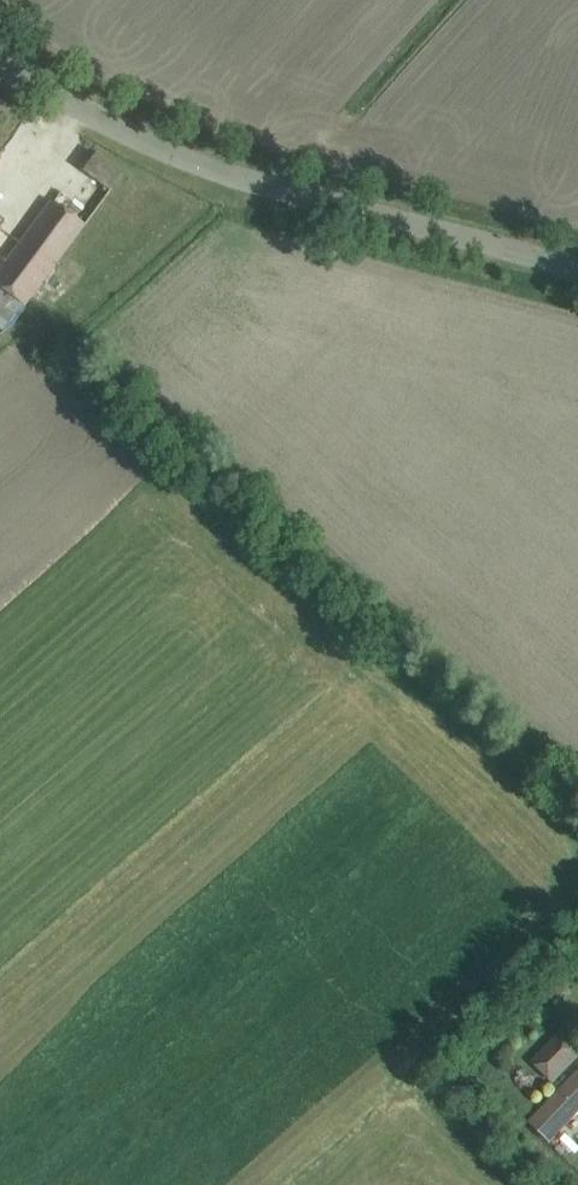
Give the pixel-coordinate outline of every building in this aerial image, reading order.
[(110,191),(122,175),(91,152),(79,168),(110,191)] [(37,221),(0,271),(0,290),(24,308),(84,226),(51,201),(37,221)] [(12,327),(25,309),(24,308),(0,290),(0,318),(12,327)] [(530,1063),(552,1084),(577,1057),(577,1051),(560,1032),(530,1063)] [(529,1121),(550,1142),(562,1130),(577,1113),(577,1072),(541,1109),(529,1121)]
